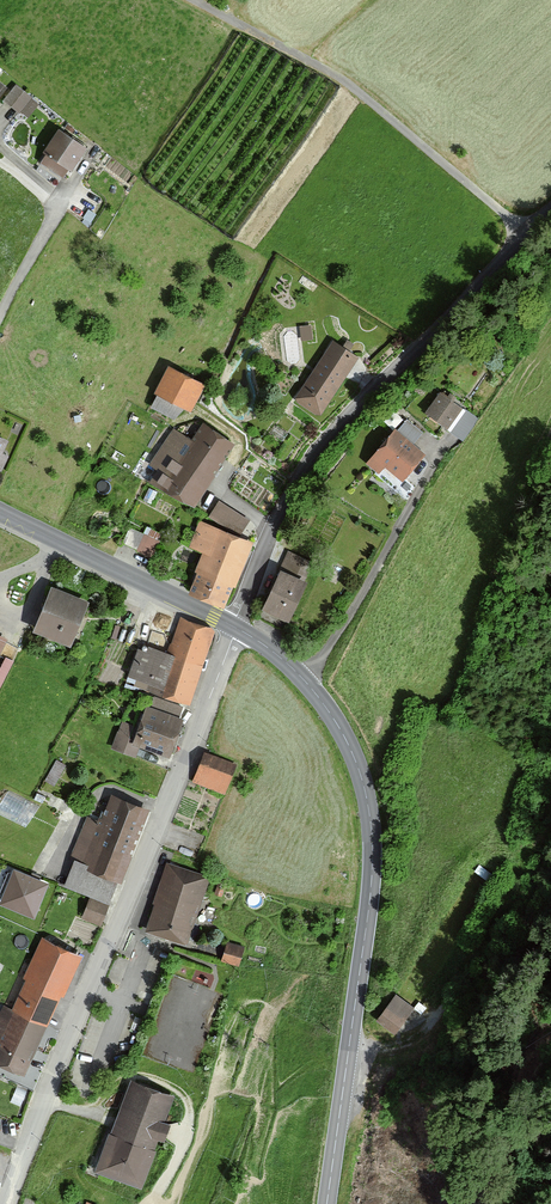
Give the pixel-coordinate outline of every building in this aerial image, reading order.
[(20,116),(32,100),(15,87),(3,103),(20,116)] [(88,150),(60,130),(43,153),(46,154),(40,163),(62,179),(68,170),(72,172),(88,150)] [(312,325),(300,327),(301,341),(313,340),(312,325)] [(359,360),(333,342),(294,399),(319,417),(359,360)] [(192,413),(206,385),(169,367),(155,394),(192,413)] [(463,409),(439,393),(425,414),(449,430),(463,409)] [(151,481),(196,508),(235,445),(201,425),(191,441),(172,429),(149,467),(157,472),(151,481)] [(426,456),(395,430),(366,464),(378,475),(385,468),(403,483),(426,456)] [(3,470),(9,457),(2,454),(8,442),(0,439),(0,469),(3,470)] [(209,517),(241,536),(250,520),(218,502),(209,517)] [(189,594),(225,608),(233,587),(235,588),(253,542),(198,521),(188,548),(201,553),(194,572),(197,573),(189,594)] [(140,550),(151,552),(154,536),(143,534),(140,550)] [(286,554),(261,611),(289,622),(306,583),(302,582),(310,564),(286,554)] [(71,647),(90,602),(53,587),(34,632),(71,647)] [(167,655),(139,645),(125,687),(189,708),(215,631),(179,620),(167,655)] [(179,719),(182,710),(154,699),(151,708),(147,707),(138,730),(121,724),(111,750),(135,759),(140,748),(170,759),(184,721),(179,719)] [(235,766),(204,754),(192,784),(224,797),(235,766)] [(27,826),(38,804),(8,788),(0,802),(0,812),(27,826)] [(120,884),(150,811),(111,795),(100,823),(87,817),(70,858),(76,860),(73,869),(59,863),(51,883),(108,906),(118,883),(120,884)] [(51,878),(15,863),(0,898),(0,899),(36,914),(51,878)] [(208,879),(165,864),(151,904),(155,905),(145,932),(185,945),(208,879)] [(107,907),(90,900),(82,919),(100,926),(107,907)] [(26,1077),(62,997),(64,998),(83,957),(42,939),(23,980),(26,982),(13,1011),(3,1007),(0,1014),(0,1065),(26,1077)] [(242,950),(226,945),(221,962),(236,967),(242,950)] [(377,1013),(402,1037),(422,1015),(397,992),(377,1013)] [(174,1097),(130,1081),(96,1172),(140,1189),(158,1141),(163,1143),(169,1126),(164,1124),(174,1097)]
